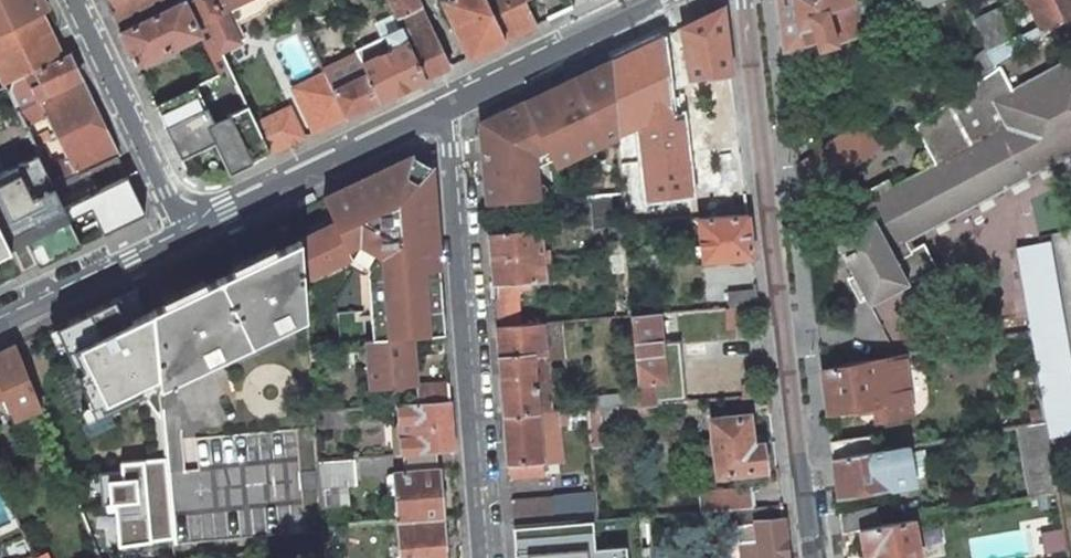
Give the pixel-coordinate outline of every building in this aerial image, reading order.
[(40,14),(48,10),(44,0),(0,0),(0,33),(40,14)] [(119,30),(170,6),(168,0),(104,0),(119,30)] [(178,44),(198,35),(182,0),(170,6),(119,30),(135,65),(178,44)] [(182,0),(198,35),(215,69),(227,63),(221,50),(198,0),(182,0)] [(275,0),(198,0),(221,50),(239,42),(236,35),(242,31),(238,23),(260,13),(268,4),(275,0)] [(393,13),(396,19),(421,7),(417,0),(387,0),(393,13)] [(469,58),(504,41),(485,0),(442,0),(469,58)] [(504,41),(535,26),(522,0),(485,0),(504,41)] [(551,19),(574,7),(570,0),(542,0),(551,19)] [(854,0),(777,0),(784,59),(841,42),(863,35),(854,3),(855,3),(854,0)] [(1029,43),(1043,33),(1064,19),(1055,0),(1028,0),(1035,17),(1020,23),(1029,43)] [(1070,18),(1070,0),(1055,0),(1064,19),(1070,18)] [(421,7),(396,19),(401,29),(424,79),(449,67),(421,7)] [(992,7),(972,17),(990,55),(996,66),(998,65),(1014,54),(992,7)] [(690,78),(731,73),(723,9),(722,8),(680,27),(690,78)] [(0,33),(0,72),(6,84),(61,57),(40,14),(0,33)] [(356,49),(355,50),(367,74),(379,101),(424,79),(401,29),(380,38),(356,49)] [(632,101),(629,52),(612,60),(615,103),(632,101)] [(6,84),(18,109),(81,79),(69,54),(61,57),(6,84)] [(990,55),(954,81),(959,92),(996,66),(990,55)] [(1070,151),(1070,59),(1011,91),(998,65),(996,66),(959,92),(913,124),(935,166),(893,188),(888,178),(852,197),(866,223),(852,229),(833,239),(850,271),(868,304),(908,283),(936,268),(923,243),(910,249),(905,240),(1070,151)] [(535,169),(607,134),(608,130),(617,129),(615,103),(612,60),(575,78),(589,107),(581,111),(579,106),(569,111),(571,116),(563,120),(563,122),(549,90),(522,103),(510,109),(507,110),(497,115),(500,122),(499,122),(489,140),(485,140),(482,140),(483,153),(487,198),(487,203),(515,202),(522,201),(529,201),(537,200),(535,169)] [(292,88),(313,133),(345,118),(332,90),(324,73),(292,88)] [(367,74),(332,90),(345,118),(379,101),(367,74)] [(56,138),(99,117),(81,79),(18,109),(26,125),(46,116),(56,138)] [(45,166),(26,125),(18,109),(6,84),(0,87),(0,188),(24,176),(45,166)] [(196,85),(155,106),(180,158),(215,140),(231,172),(271,153),(256,122),(248,106),(214,122),(196,85)] [(256,122),(271,153),(304,137),(290,106),(256,122)] [(99,117),(56,138),(66,159),(47,168),(55,185),(90,169),(118,156),(99,117)] [(864,119),(797,166),(801,203),(883,145),(864,119)] [(102,192),(66,209),(69,215),(83,243),(145,213),(118,156),(90,169),(95,179),(102,192)] [(445,334),(437,234),(435,210),(431,166),(411,156),(351,185),(355,193),(325,207),(334,224),(300,240),(303,279),(348,258),(360,263),(368,267),(374,340),(411,337),(445,334)] [(48,225),(69,215),(66,209),(55,185),(47,168),(45,166),(24,176),(35,198),(48,225)] [(35,198),(24,176),(0,188),(0,214),(35,198)] [(710,199),(711,217),(748,215),(746,196),(710,199)] [(866,223),(852,197),(839,204),(852,229),(866,223)] [(643,208),(623,210),(624,223),(644,222),(643,208)] [(69,215),(48,225),(61,253),(83,243),(69,215)] [(701,261),(753,257),(748,215),(711,217),(698,218),(699,236),(700,246),(694,247),(695,257),(700,257),(701,261)] [(662,238),(699,236),(698,218),(661,221),(662,238)] [(9,247),(0,229),(0,252),(9,247)] [(540,229),(490,233),(494,283),(511,281),(544,279),(543,263),(551,263),(550,251),(542,252),(540,229)] [(165,304),(152,310),(152,317),(156,354),(160,387),(288,325),(306,316),(303,279),(300,240),(279,250),(165,304)] [(1014,248),(1029,331),(1045,423),(1048,438),(1070,433),(1070,369),(1049,242),(1014,248)] [(730,292),(732,307),(749,306),(759,305),(757,290),(730,292)] [(136,398),(160,387),(156,354),(152,317),(152,310),(151,311),(131,321),(119,296),(56,326),(71,358),(77,371),(74,372),(83,390),(95,416),(117,406),(136,398)] [(512,297),(495,298),(497,327),(514,325),(512,297)] [(664,380),(658,313),(631,316),(638,382),(639,392),(640,405),(649,404),(653,404),(651,381),(664,380)] [(544,354),(542,323),(514,325),(497,327),(505,415),(537,413),(532,355),(544,354)] [(415,381),(411,337),(374,340),(367,341),(370,385),(415,381)] [(319,359),(318,344),(308,345),(310,360),(319,359)] [(15,346),(0,353),(0,397),(6,393),(16,417),(40,408),(15,346)] [(827,412),(866,405),(867,412),(875,411),(877,420),(908,415),(910,412),(908,395),(900,355),(881,358),(821,369),(827,412)] [(653,404),(685,402),(683,379),(664,380),(651,381),(653,404)] [(418,390),(419,404),(450,401),(448,382),(421,384),(418,390)] [(590,396),(592,409),(599,408),(616,407),(640,405),(639,392),(590,396)] [(398,405),(402,455),(454,450),(450,401),(419,404),(398,405)] [(649,413),(649,404),(640,405),(616,407),(617,416),(649,413)] [(600,425),(599,408),(592,409),(588,409),(589,417),(589,423),(589,426),(600,425)] [(557,411),(558,419),(589,417),(588,409),(587,409),(557,411)] [(314,412),(315,426),(345,423),(344,410),(314,412)] [(537,413),(542,461),(562,459),(559,426),(558,419),(557,411),(552,411),(537,413)] [(542,461),(537,413),(505,415),(510,477),(543,475),(542,461)] [(711,420),(718,475),(764,469),(761,445),(751,446),(748,415),(711,420)] [(1017,427),(1029,497),(1057,492),(1048,438),(1045,423),(1017,427)] [(318,461),(315,427),(195,438),(199,469),(185,470),(167,472),(174,539),(174,545),(324,531),(323,528),(322,507),(320,489),(318,461)] [(871,436),(830,441),(832,460),(874,452),(871,436)] [(912,480),(906,447),(884,451),(874,452),(832,460),(837,494),(888,484),(912,480)] [(118,510),(121,546),(174,539),(167,472),(166,458),(152,459),(121,463),(123,471),(101,474),(105,504),(108,504),(109,511),(118,510)] [(351,484),(347,459),(318,461),(320,489),(322,507),(341,505),(350,487),(351,486),(351,484)] [(396,498),(398,522),(443,519),(439,470),(394,473),(396,498)] [(752,487),(699,491),(700,512),(734,510),(753,508),(752,487)] [(552,497),(511,500),(514,525),(595,519),(597,519),(595,493),(552,496),(552,497)] [(875,508),(839,514),(841,533),(860,530),(878,526),(875,508)] [(443,519),(398,522),(401,557),(446,557),(443,519)] [(514,525),(516,557),(629,557),(628,548),(597,550),(595,519),(514,525)] [(914,520),(878,526),(860,530),(865,556),(873,554),(874,557),(921,557),(914,520)] [(740,557),(789,557),(784,522),(735,524),(740,557)]
